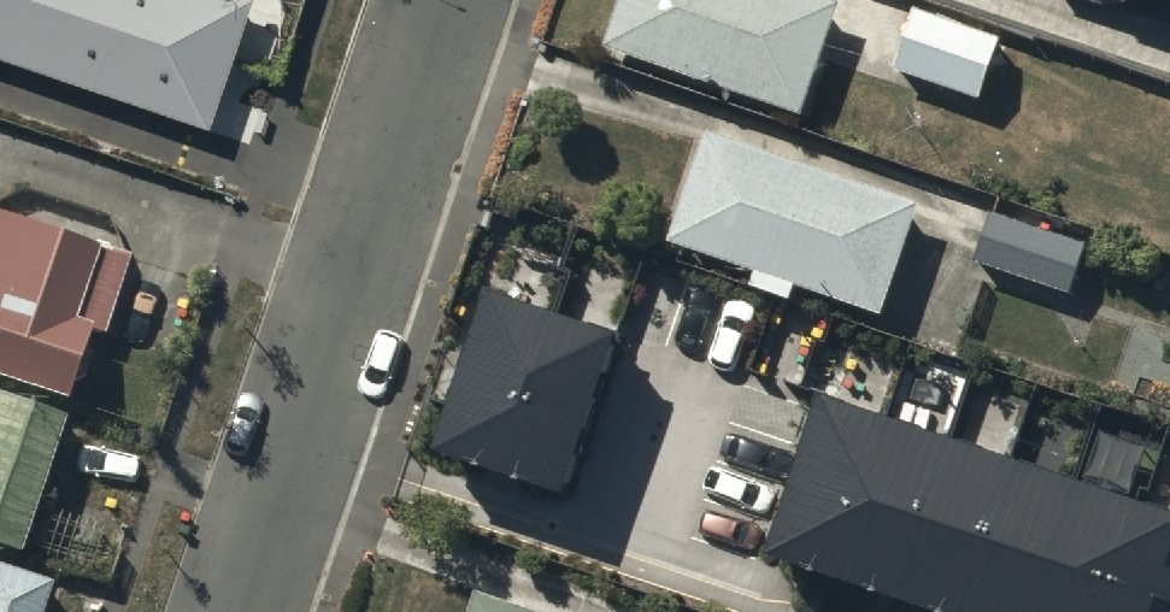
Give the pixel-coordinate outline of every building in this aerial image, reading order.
[(90,71),(113,0),(0,0),(0,41),(90,71)] [(90,71),(85,74),(203,113),(222,56),(241,0),(113,0),(90,71)] [(799,115),(836,8),(811,0),(627,0),(609,50),(799,115)] [(1169,21),(1169,0),(1105,0),(1169,21)] [(897,67),(978,93),(996,39),(916,12),(897,67)] [(668,240),(877,311),(911,210),(702,139),(668,240)] [(0,211),(0,372),(66,394),(71,377),(82,371),(89,351),(86,339),(91,324),(102,327),(127,253),(0,211)] [(979,255),(1065,283),(1079,241),(993,213),(979,255)] [(568,482),(618,331),(557,311),(498,292),(448,443),(568,482)] [(0,393),(0,542),(17,549),(65,416),(0,393)] [(1169,585),(1169,513),(1146,505),(1077,481),(1016,459),(951,438),(890,417),(824,394),(773,546),(966,611),(1161,611),(1169,585)] [(55,583),(0,565),(0,611),(46,611),(55,583)] [(477,598),(472,611),(517,611),(477,598)]
